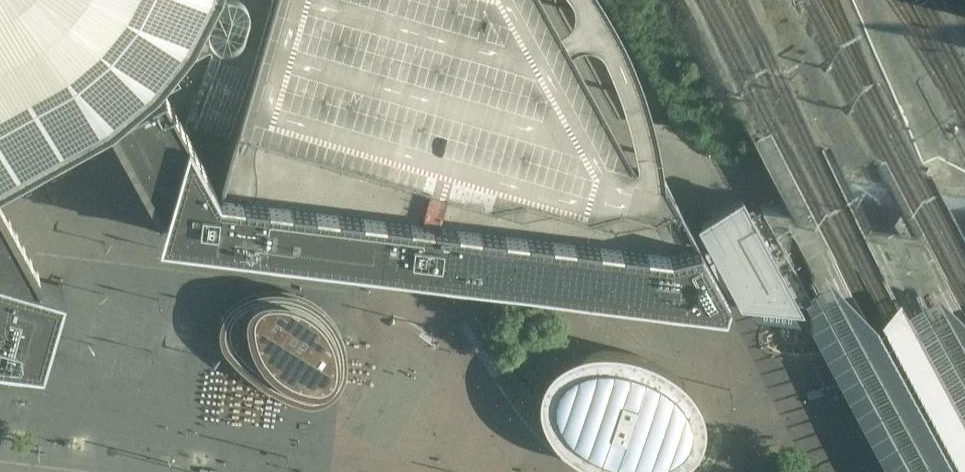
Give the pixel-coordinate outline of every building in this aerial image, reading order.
[(5,163),(21,192),(60,170),(100,149),(84,119),(73,100),(82,94),(87,104),(106,93),(106,94),(109,92),(108,91),(150,56),(151,56),(153,54),(152,54),(187,11),(189,8),(188,8),(193,0),(0,0),(0,153),(5,163)] [(217,186),(472,213),(697,237),(695,234),(695,235),(661,173),(635,165),(569,47),(543,0),(271,0),(217,186)] [(515,224),(217,186),(162,86),(109,115),(130,153),(160,207),(157,231),(474,271),(723,303),(725,288),(697,237),(667,243),(515,224)] [(45,261),(28,236),(0,184),(0,248),(45,261)] [(822,280),(791,224),(781,205),(759,202),(706,232),(697,237),(725,288),(737,289),(754,292),(813,298),(807,288),(811,286),(822,280)] [(964,318),(964,268),(963,269),(962,269),(960,269),(960,268),(958,268),(958,267),(957,266),(957,265),(957,264),(957,263),(957,262),(958,261),(958,260),(959,260),(961,259),(962,258),(964,258),(964,259),(964,228),(911,222),(865,216),(781,205),(791,224),(822,280),(828,292),(834,301),(834,302),(912,311),(964,318)] [(45,261),(0,248),(0,309),(2,312),(0,312),(0,341),(47,346),(49,330),(65,267),(45,261)] [(230,321),(228,330),(229,330),(231,340),(232,339),(237,347),(238,347),(244,355),(245,354),(251,361),(252,360),(258,367),(259,366),(266,373),(267,372),(274,378),(275,377),(283,382),(284,381),(292,386),(292,385),(301,389),(302,388),(311,391),(311,390),(320,390),(320,389),(329,385),(328,384),(335,377),(334,377),(338,368),(337,368),(339,358),(338,358),(338,349),(336,349),(335,339),(334,340),(332,330),(330,331),(327,322),(325,323),(320,315),(319,316),(313,308),(312,309),(305,303),(304,304),(296,299),(295,300),(287,296),(286,298),(277,295),(277,296),(267,295),(267,297),(258,297),(258,298),(248,300),(249,301),(240,305),(240,306),(232,312),(234,312),(228,320),(230,321)] [(670,369),(663,364),(659,362),(654,359),(649,357),(644,355),(638,353),(633,352),(628,350),(622,349),(617,348),(609,348),(602,347),(595,348),(591,348),(587,349),(582,350),(576,351),(572,353),(568,355),(562,358),(557,361),(553,364),(551,366),(549,369),(548,370),(546,373),(544,376),(542,379),(542,381),(541,382),(540,385),(539,387),(539,390),(538,394),(538,397),(538,399),(538,401),(538,404),(538,407),(539,412),(540,414),(541,418),(543,422),(544,424),(547,429),(549,433),(552,436),(555,440),(558,443),(561,446),(564,449),(569,452),(576,457),(580,459),(585,462),(590,464),(595,467),(600,468),(606,470),(611,471),(613,471),(662,471),(664,471),(671,469),(675,467),(678,465),(680,464),(683,463),(687,460),(689,457),(693,454),(695,451),(697,448),(699,443),(701,439),(702,435),(703,432),(703,429),(704,425),(704,422),(703,418),(703,415),(702,411),(700,405),(697,399),(695,395),(693,391),(691,388),(688,384),(685,381),(682,378),(679,375),(676,373),(672,370),(670,369)]
